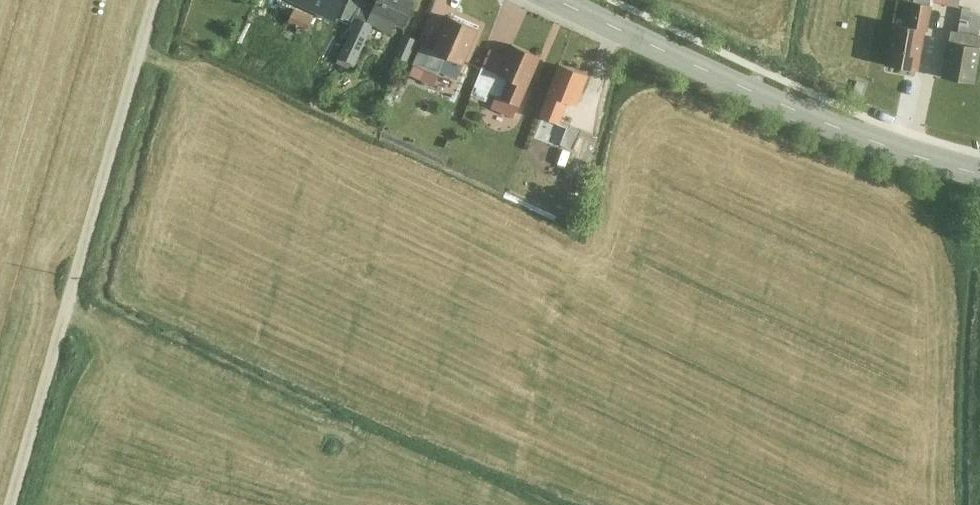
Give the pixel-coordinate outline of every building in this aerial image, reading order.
[(362,2),(358,0),(349,0),(342,16),(355,21),(357,17),(356,16),(362,2)] [(376,0),(363,0),(362,2),(356,16),(357,17),(367,21),(376,0)] [(374,24),(394,33),(398,23),(405,26),(416,0),(415,0),(376,0),(367,21),(374,24)] [(886,62),(920,68),(930,2),(917,0),(896,0),(893,16),(886,62)] [(292,7),(286,21),(304,29),(310,16),(292,7)] [(464,64),(481,26),(452,14),(436,52),(464,64)] [(355,21),(339,60),(355,67),(374,24),(367,21),(357,17),(355,21)] [(943,75),(975,80),(979,50),(979,30),(950,26),(943,75)] [(417,39),(404,34),(395,55),(409,60),(417,39)] [(434,45),(422,40),(414,60),(426,65),(434,45)] [(540,55),(510,43),(499,71),(498,73),(503,75),(496,94),(520,104),(540,55)] [(498,73),(499,71),(483,65),(475,86),(496,94),(503,75),(498,73)] [(567,102),(576,105),(587,75),(560,66),(549,95),(567,102)] [(567,102),(549,95),(541,115),(560,122),(567,102)] [(581,124),(568,119),(561,140),(574,144),(581,124)]
